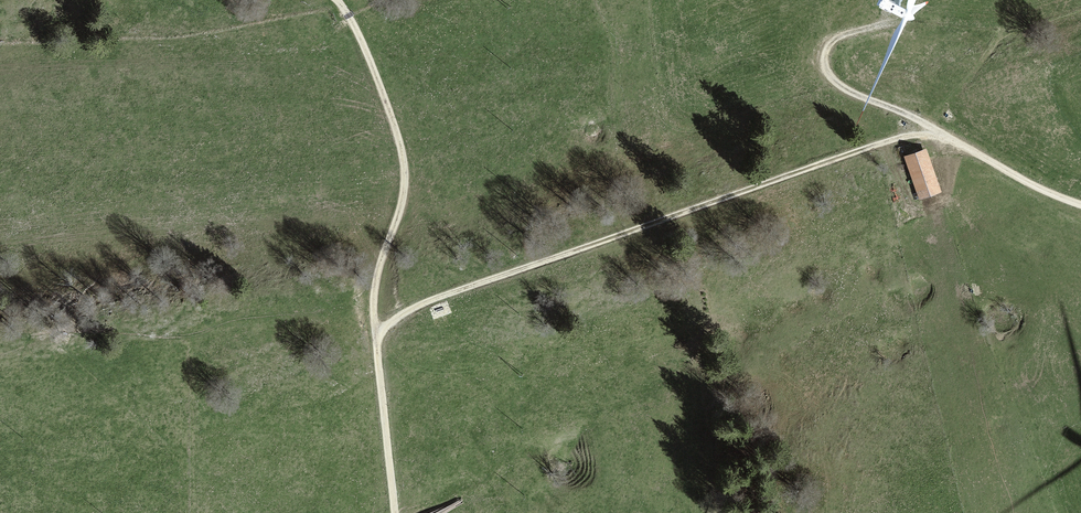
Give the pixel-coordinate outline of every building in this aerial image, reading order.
[(925,153),(908,160),(922,197),(939,191),(925,153)]
